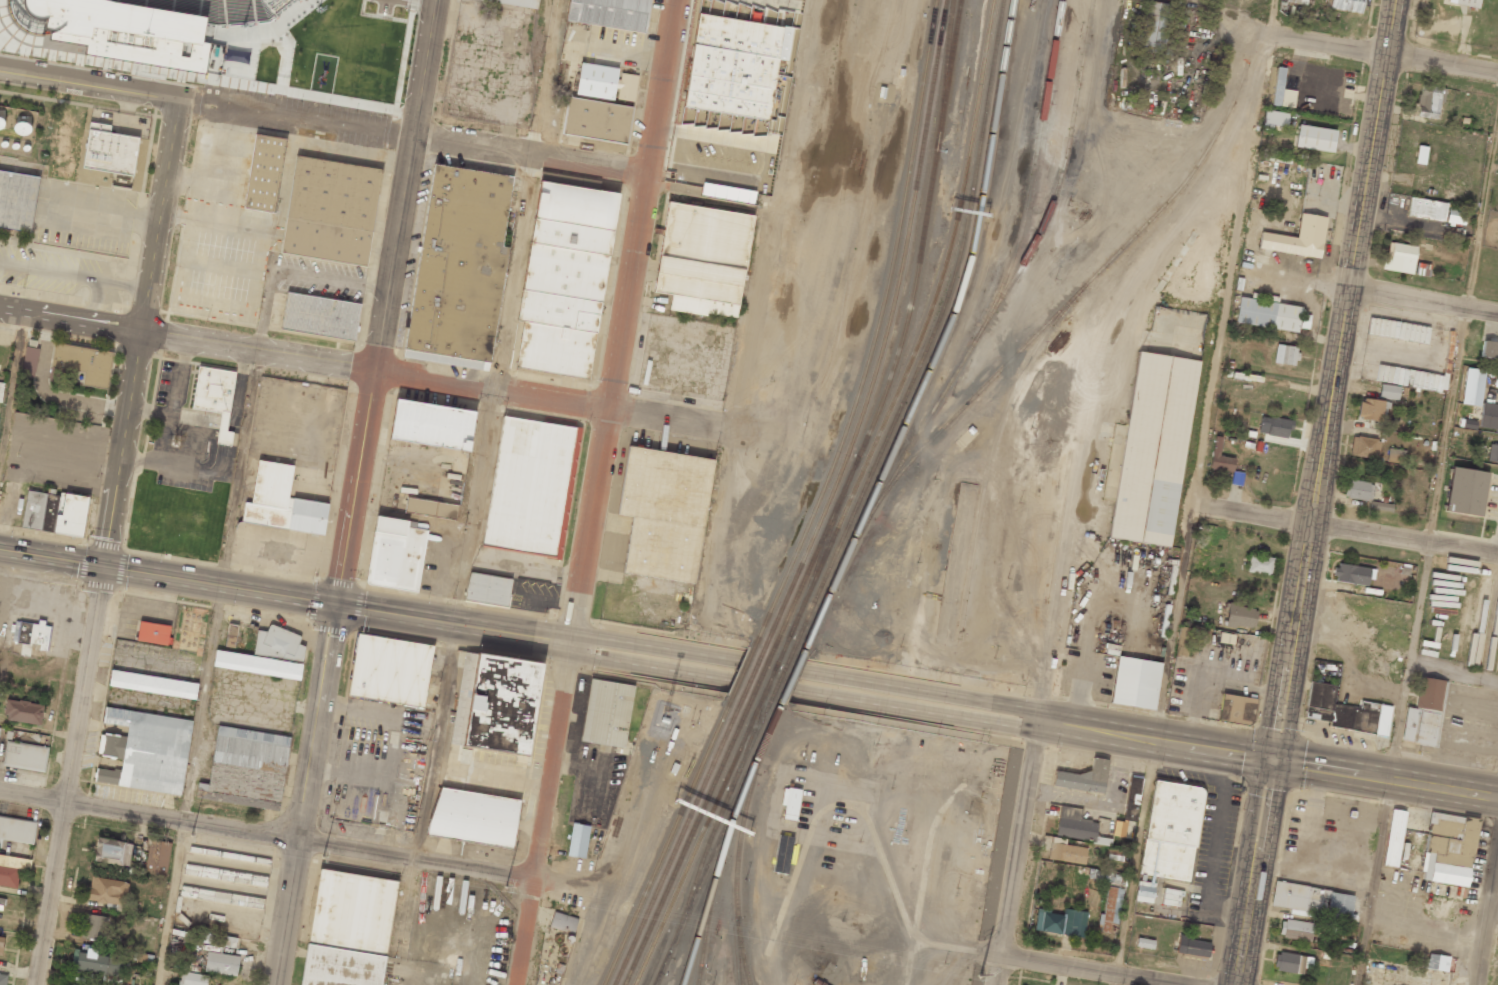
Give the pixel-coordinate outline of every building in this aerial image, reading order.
[(22,3),(22,0),(290,0),(266,19),(216,24),(204,23),(201,42),(209,43),(205,74),(85,54),(87,45),(49,39),(51,30),(44,30),(45,20),(38,20),(32,19),(27,16),(24,11),(22,3)] [(537,8),(491,0),(538,0),(537,8)] [(566,19),(569,0),(650,0),(645,31),(591,23),(566,19)] [(1361,13),(1363,0),(1330,0),(1329,9),(1361,13)] [(1137,51),(1172,56),(1174,42),(1167,40),(1172,5),(1144,1),(1137,51)] [(698,12),(783,26),(770,120),(683,104),(698,12)] [(580,61),(575,93),(613,99),(615,87),(618,87),(617,97),(634,100),(638,75),(621,71),(620,78),(616,77),(618,67),(585,62),(580,61)] [(1294,107),(1295,90),(1283,89),(1285,68),(1276,67),(1272,105),(1294,107)] [(1436,117),(1437,102),(1444,102),(1445,87),(1418,86),(1417,116),(1436,117)] [(568,96),(562,134),(626,144),(632,107),(568,96)] [(1288,113),(1264,110),(1262,126),(1286,129),(1288,113)] [(83,166),(90,121),(111,124),(110,131),(138,136),(133,174),(83,166)] [(1333,152),(1336,129),(1298,125),(1295,147),(1333,152)] [(334,136),(299,130),(295,152),(330,158),(334,136)] [(255,134),(242,207),(275,213),(287,139),(255,134)] [(296,154),(279,253),(366,267),(382,168),(296,154)] [(433,165),(404,348),(488,362),(506,248),(500,247),(511,177),(433,165)] [(31,232),(0,227),(0,170),(39,176),(31,232)] [(540,181),(534,218),(613,231),(619,195),(540,181)] [(753,203),(755,191),(702,183),(700,195),(753,203)] [(1447,203),(1410,196),(1406,215),(1443,222),(1447,203)] [(666,204),(651,290),(669,293),(666,309),(704,315),(704,313),(732,318),(749,217),(666,204)] [(1464,208),(1448,206),(1446,223),(1463,225),(1464,208)] [(1326,217),(1300,213),(1296,237),(1260,232),(1258,249),(1319,258),(1326,217)] [(534,218),(530,243),(608,255),(609,255),(613,231),(534,218)] [(530,243),(523,290),(601,302),(608,255),(530,243)] [(1383,270),(1413,273),(1416,246),(1386,243),(1383,270)] [(523,290),(518,319),(523,320),(596,332),(601,302),(523,290)] [(287,291),(281,328),(355,341),(362,303),(287,291)] [(1235,323),(1297,332),(1301,307),(1239,297),(1235,323)] [(1308,329),(1310,314),(1301,313),(1299,328),(1308,329)] [(1366,334),(1427,344),(1429,327),(1369,317),(1366,334)] [(588,378),(596,332),(523,320),(516,367),(588,378)] [(1494,359),(1497,343),(1483,340),(1480,356),(1494,359)] [(112,352),(54,344),(49,379),(58,380),(59,371),(84,375),(82,386),(107,389),(112,352)] [(1298,347),(1277,344),(1274,362),(1296,366),(1298,347)] [(38,348),(24,346),(21,376),(35,377),(38,348)] [(1171,547),(1197,360),(1137,352),(1111,539),(1171,547)] [(198,364),(191,407),(222,411),(217,443),(232,446),(234,431),(227,430),(236,370),(198,364)] [(1378,364),(1375,380),(1437,391),(1440,376),(1378,364)] [(1485,371),(1466,368),(1461,404),(1480,406),(1485,371)] [(1379,397),(1398,400),(1399,386),(1380,384),(1379,397)] [(395,398),(389,439),(467,452),(474,411),(395,398)] [(1385,421),(1387,401),(1359,399),(1357,419),(1385,421)] [(1495,429),(1494,434),(1497,434),(1497,405),(1482,403),(1479,427),(1495,429)] [(502,415),(480,546),(559,560),(581,428),(502,415)] [(1258,433),(1288,438),(1291,421),(1260,416),(1258,433)] [(1233,471),(1234,458),(1219,456),(1221,437),(1214,436),(1210,469),(1233,471)] [(1377,458),(1379,439),(1352,436),(1350,455),(1377,458)] [(1489,443),(1487,462),(1497,463),(1497,444),(1489,443)] [(630,446),(618,514),(633,516),(624,573),(694,584),(714,460),(630,446)] [(1402,464),(1405,451),(1388,448),(1386,461),(1402,464)] [(293,465),(257,460),(251,503),(242,502),(239,523),(324,535),(329,503),(289,498),(293,465)] [(1444,511),(1481,517),(1488,473),(1451,467),(1444,511)] [(1345,480),(1344,498),(1371,500),(1373,483),(1345,480)] [(22,528),(83,538),(89,498),(28,488),(22,528)] [(405,497),(403,512),(455,520),(457,505),(405,497)] [(374,515),(364,581),(364,583),(366,584),(416,592),(426,529),(414,528),(415,522),(374,515)] [(1271,575),(1273,557),(1249,555),(1247,572),(1271,575)] [(1371,585),(1372,567),(1336,565),(1335,582),(1371,585)] [(465,601),(508,606),(511,578),(468,573),(465,601)] [(1226,627),(1255,628),(1256,607),(1227,605),(1226,627)] [(11,642),(40,645),(39,650),(48,651),(51,624),(37,622),(37,624),(13,621),(11,642)] [(171,625),(138,622),(137,642),(169,645),(171,625)] [(235,648),(237,625),(227,624),(225,647),(235,648)] [(216,650),(213,668),(300,681),(305,646),(299,645),(301,632),(267,627),(267,633),(257,632),(254,655),(216,650)] [(357,635),(347,696),(421,708),(431,646),(357,635)] [(480,654),(464,746),(528,757),(544,665),(480,654)] [(1111,704),(1154,710),(1161,663),(1118,656),(1111,704)] [(111,671),(109,688),(196,699),(198,683),(111,671)] [(1416,708),(1406,707),(1401,743),(1437,748),(1446,681),(1421,677),(1416,708)] [(581,742),(625,748),(633,685),(589,679),(581,742)] [(1388,735),(1392,710),(1334,701),(1337,686),(1310,682),(1304,722),(1388,735)] [(1252,727),(1257,699),(1223,693),(1218,720),(1252,727)] [(41,725),(44,704),(7,699),(4,719),(41,725)] [(192,719),(106,708),(104,724),(126,727),(125,736),(102,733),(98,756),(122,759),(120,772),(97,769),(95,783),(182,795),(192,719)] [(279,811),(291,732),(218,721),(207,800),(279,811)] [(44,772),(49,745),(7,739),(3,766),(44,772)] [(1103,793),(1107,759),(1091,757),(1090,775),(1054,770),(1052,787),(1103,793)] [(1143,778),(1131,777),(1124,821),(1136,823),(1143,778)] [(1141,875),(1191,882),(1204,787),(1154,780),(1141,875)] [(514,848),(521,799),(436,788),(430,837),(514,848)] [(782,819),(797,820),(800,789),(783,788),(781,806),(784,806),(782,819)] [(1096,841),(1098,822),(1079,819),(1081,810),(1060,807),(1056,835),(1096,841)] [(1407,812),(1390,809),(1382,866),(1398,868),(1407,812)] [(1478,819),(1432,812),(1421,882),(1468,888),(1478,819)] [(0,817),(0,839),(33,844),(36,822),(0,817)] [(1112,835),(1124,837),(1126,822),(1114,820),(1112,835)] [(589,825),(570,823),(567,856),(586,857),(589,825)] [(793,837),(778,834),(772,872),(787,875),(793,837)] [(93,861),(129,866),(132,842),(97,838),(93,861)] [(171,843),(150,839),(144,871),(165,875),(171,843)] [(1048,859),(1084,864),(1087,848),(1050,843),(1048,859)] [(0,855),(0,886),(16,888),(19,868),(29,870),(31,860),(0,855)] [(300,984),(382,984),(397,881),(318,869),(300,984)] [(124,905),(127,881),(90,877),(88,901),(124,905)] [(1134,900),(1151,903),(1155,884),(1138,881),(1134,900)] [(1355,895),(1275,882),(1271,908),(1351,922),(1355,895)] [(1100,931),(1110,932),(1111,923),(1119,924),(1123,889),(1105,887),(1100,931)] [(1162,905),(1180,906),(1181,890),(1164,889),(1162,905)] [(1083,937),(1087,912),(1063,909),(1062,913),(1036,910),(1034,931),(1083,937)] [(550,926),(574,932),(577,918),(553,912),(550,926)] [(82,938),(105,940),(108,917),(84,914),(82,938)] [(1280,920),(1279,937),(1311,940),(1313,922),(1280,920)] [(238,936),(196,934),(196,944),(238,946),(238,936)] [(1152,949),(1154,941),(1137,937),(1135,945),(1152,949)] [(1208,957),(1209,940),(1177,937),(1176,954),(1208,957)] [(125,958),(96,953),(97,950),(87,948),(86,954),(74,951),(70,971),(121,982),(125,958)] [(1273,969),(1307,976),(1310,957),(1277,950),(1273,969)] [(204,972),(237,975),(239,955),(206,952),(204,972)] [(1454,957),(1425,954),(1423,968),(1452,971),(1454,957)] [(208,975),(180,972),(179,984),(207,984),(208,975)]
